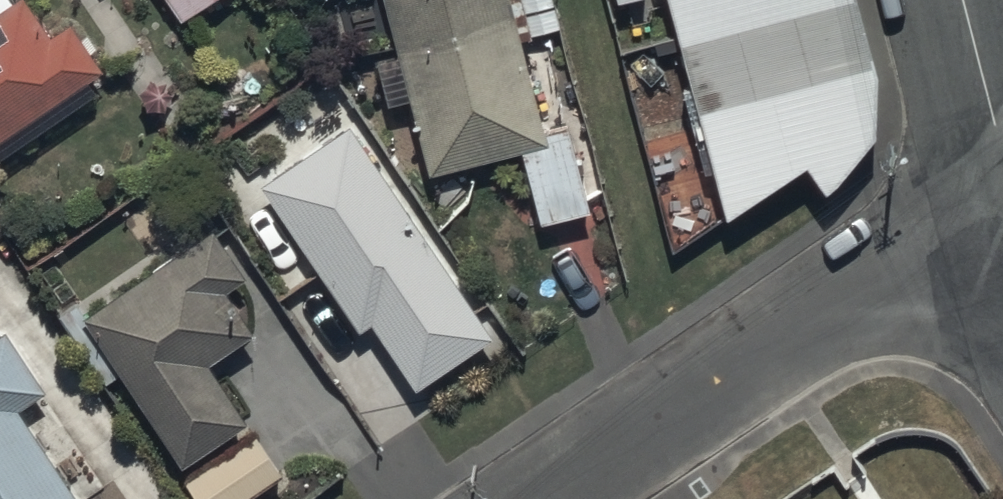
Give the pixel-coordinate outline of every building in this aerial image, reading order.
[(105,64),(74,18),(53,32),(31,0),(0,0),(0,135),(105,64)] [(182,17),(207,0),(170,0),(182,17)] [(404,49),(379,56),(391,99),(413,93),(434,169),(520,145),(540,215),(592,200),(569,118),(550,123),(525,34),(562,23),(555,0),(390,0),(404,49)] [(709,199),(732,229),(812,165),(832,203),(883,150),(847,0),(660,0),(709,199)] [(495,329),(351,122),(265,182),(276,199),(257,212),(283,250),(300,238),(363,329),(375,321),(418,383),(495,329)] [(246,270),(212,221),(85,309),(188,457),(251,414),(212,357),(253,329),(223,286),(246,270)] [(23,401),(51,383),(12,323),(0,331),(0,498),(86,498),(23,401)] [(256,427),(184,477),(199,498),(242,498),(285,469),(256,427)]
